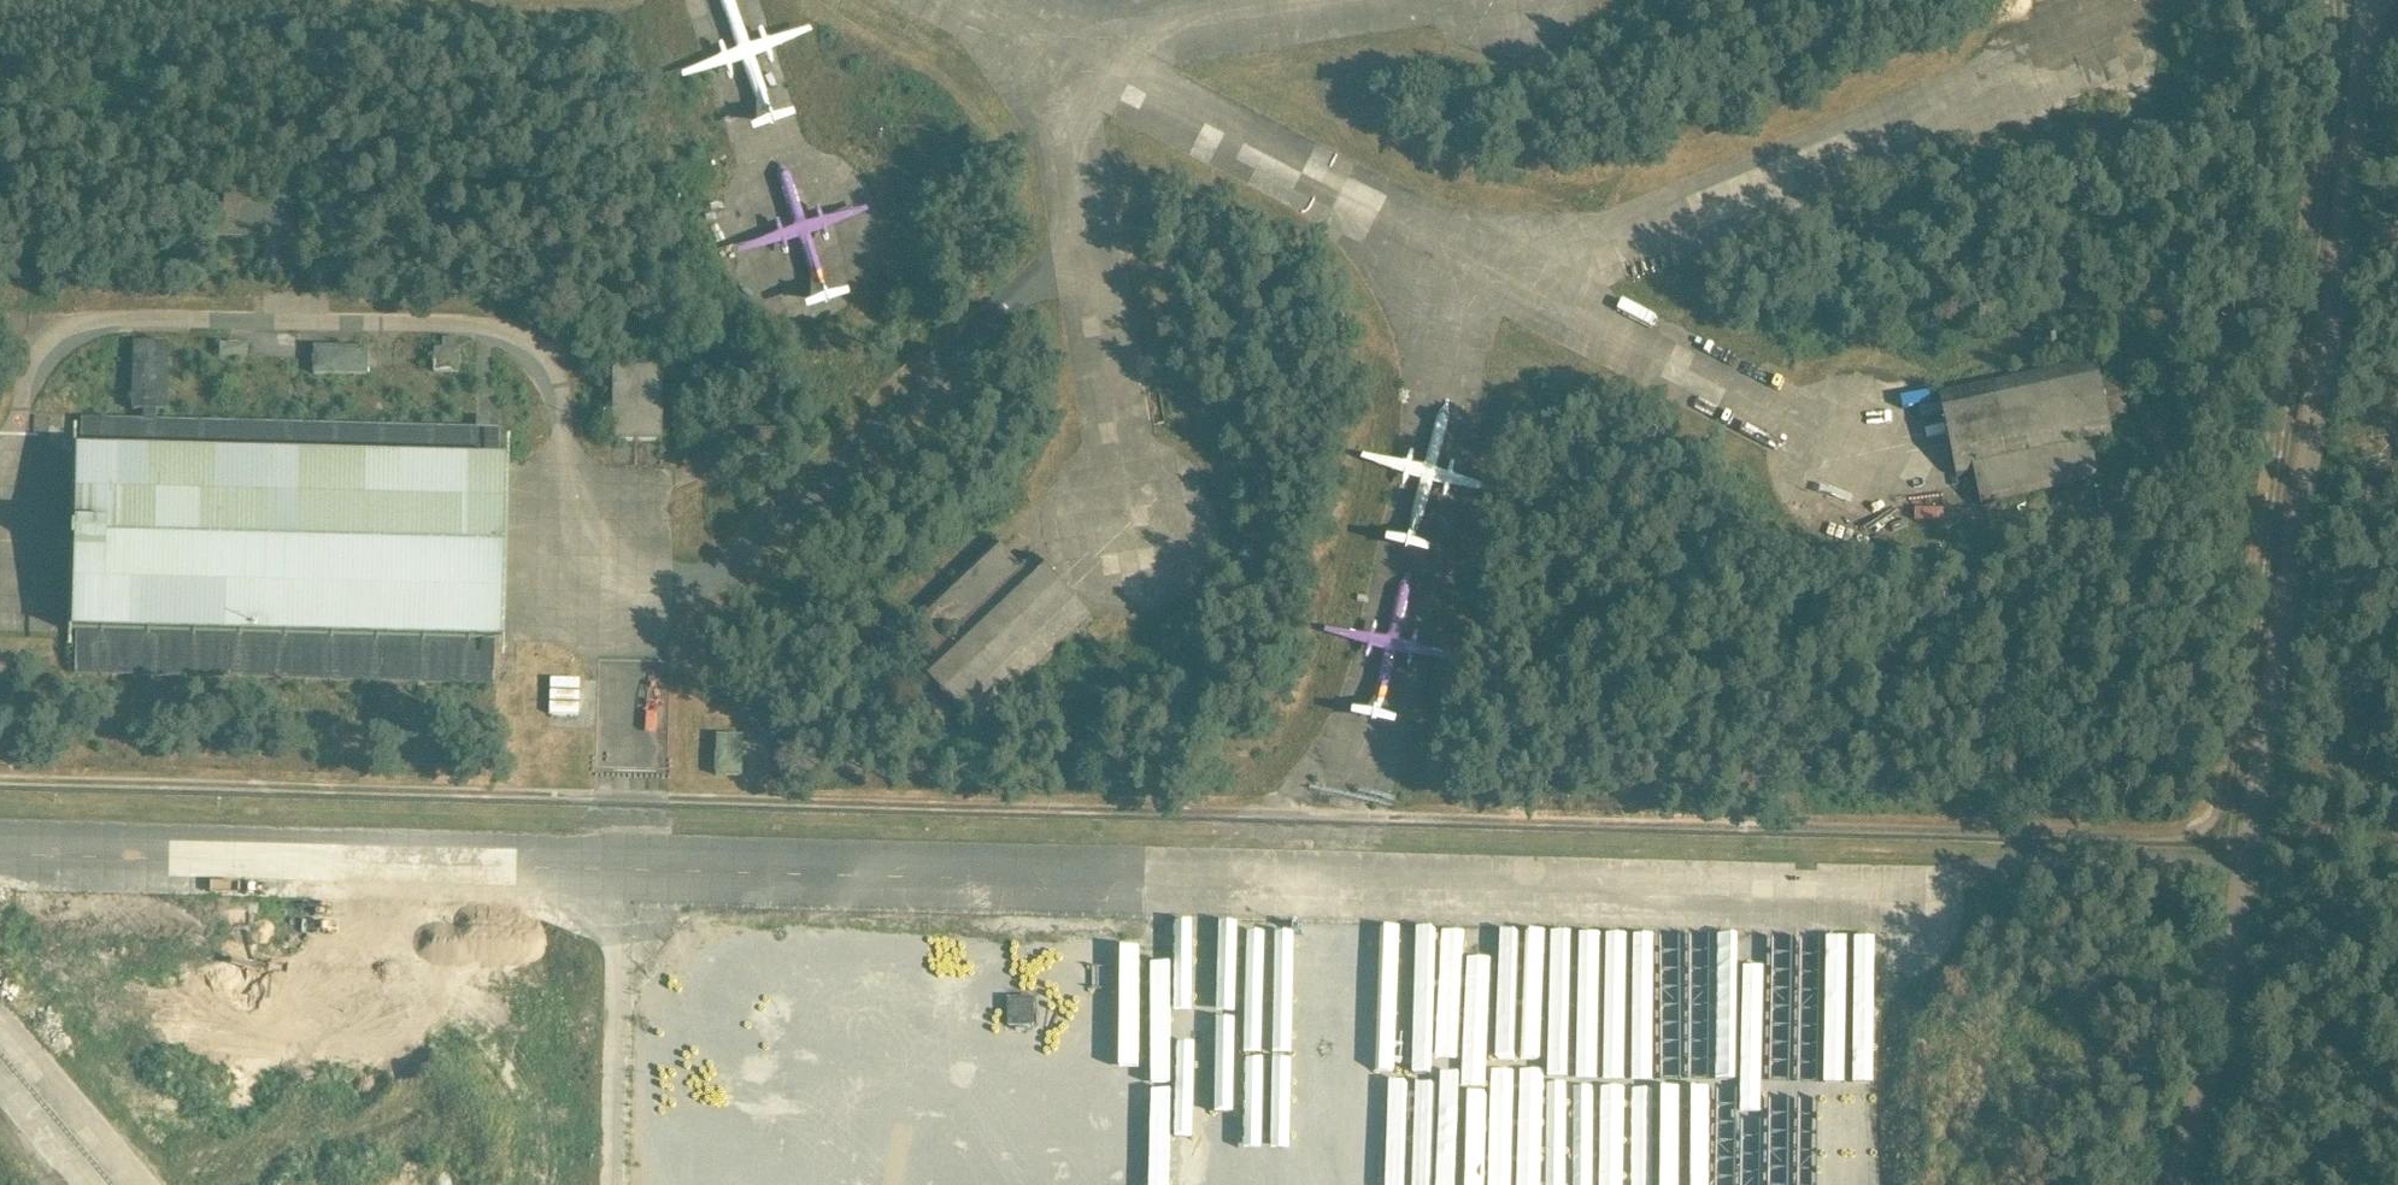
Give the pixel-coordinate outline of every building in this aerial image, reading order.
[(2051,330),(2034,333),(2039,353),(2055,349),(2054,347),(2058,346),(2057,341),(2053,342),(2051,330)] [(456,340),(442,340),(442,352),(435,352),(434,373),(458,374),(459,352),(456,352),(456,340)] [(168,344),(135,344),(133,411),(145,411),(144,423),(155,423),(155,412),(167,412),(168,344)] [(247,346),(220,346),(220,357),(246,358),(247,346)] [(367,350),(314,348),(313,374),(366,376),(367,350)] [(2096,358),(1939,391),(1958,482),(1975,478),(1982,508),(2100,482),(2094,453),(2116,449),(2110,421),(2129,417),(2121,380),(2102,384),(2096,358)] [(144,423),(81,422),(80,454),(75,453),(70,633),(76,633),(75,674),(493,685),(494,643),(500,643),(504,464),(498,464),(499,432),(488,432),(489,422),(476,422),(476,431),(155,423),(144,423)] [(998,544),(909,627),(930,649),(913,664),(933,685),(919,698),(945,725),(959,712),(978,732),(1095,622),(1031,554),(1019,566),(998,544)] [(580,680),(550,679),(549,714),(579,715),(580,680)] [(2153,687),(2141,686),(2139,701),(2151,702),(2153,687)] [(744,738),(716,737),(716,776),(743,777),(744,738)] [(1034,1026),(1034,1000),(1010,1000),(1010,1026),(1034,1026)]
